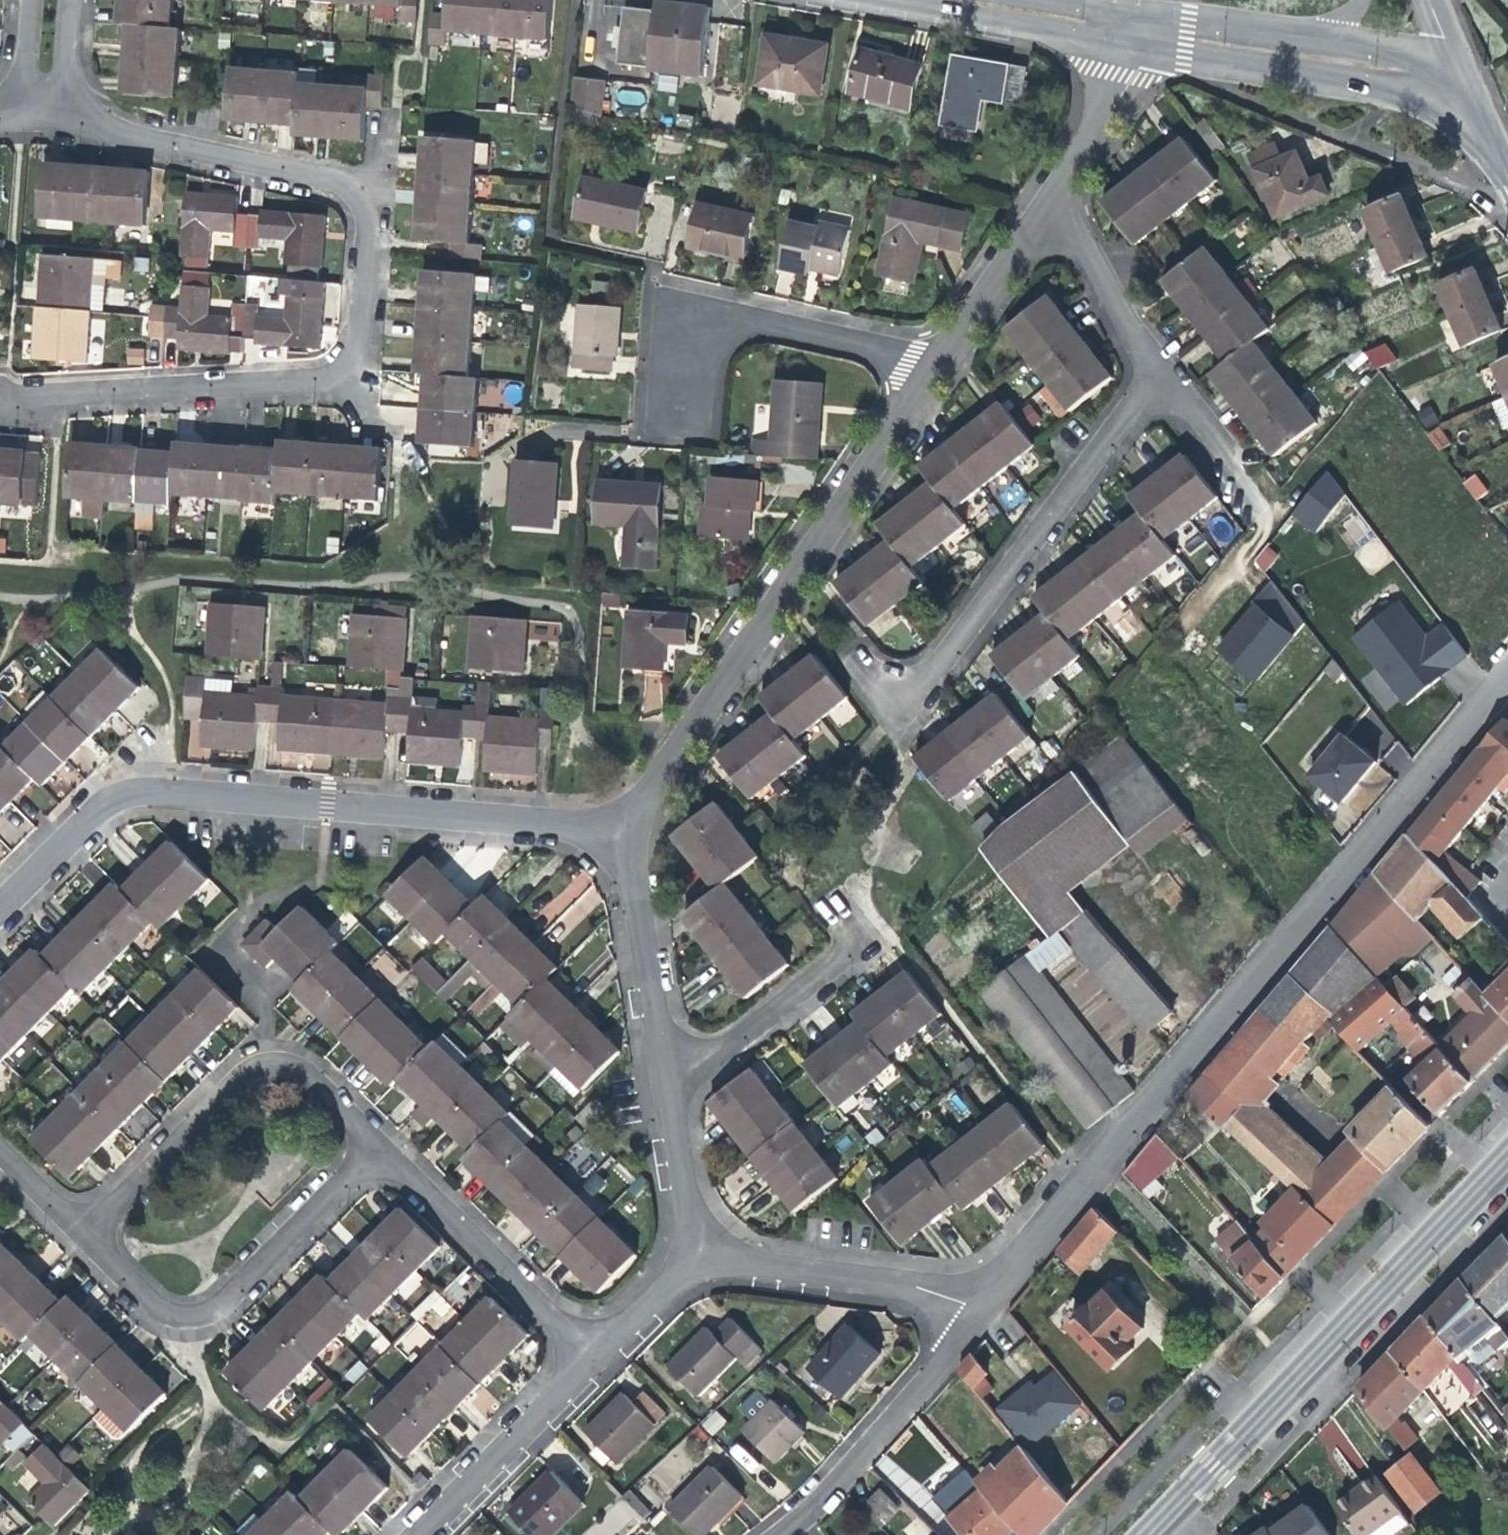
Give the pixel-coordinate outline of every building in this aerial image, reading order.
[(176,0),(123,0),(123,6),(121,23),(131,24),(173,27),(176,0)] [(403,6),(403,19),(417,20),(417,0),(404,0),(403,6)] [(447,14),(445,35),(482,38),(485,0),(449,0),(447,14)] [(518,0),(485,0),(482,38),(515,41),(518,0)] [(552,0),(518,0),(515,41),(548,44),(552,0)] [(661,11),(628,7),(621,63),(654,66),(653,70),(705,76),(713,9),(692,6),(662,3),(661,11)] [(445,44),(445,35),(447,14),(433,13),(430,43),(445,44)] [(179,63),(182,28),(173,27),(131,24),(129,44),(128,59),(179,63)] [(816,94),(825,44),(799,40),(766,34),(757,84),(816,94)] [(899,59),(864,49),(852,91),(910,107),(921,66),(899,59)] [(957,55),(945,121),(977,127),(983,94),(1024,101),(1028,80),(1022,79),(1024,68),(996,62),(957,55)] [(177,97),(179,63),(128,59),(126,77),(125,93),(177,97)] [(263,122),(268,69),(233,66),(230,101),(228,119),(250,121),(263,122)] [(296,125),(300,83),(301,72),(268,69),(263,122),(282,124),(296,125)] [(369,75),(368,89),(366,106),(381,107),(384,76),(369,75)] [(576,78),(573,110),(602,115),(605,82),(576,78)] [(330,138),(335,86),(300,83),(296,125),(295,135),(319,137),(330,138)] [(366,106),(368,89),(335,86),(330,138),(351,140),(363,141),(366,106)] [(1210,126),(1201,133),(1216,153),(1225,146),(1210,126)] [(474,176),(477,141),(424,137),(423,155),(421,172),(474,176)] [(1214,181),(1182,141),(1169,151),(1155,161),(1187,202),(1214,181)] [(1276,144),(1251,155),(1276,215),(1316,199),(1305,172),(1297,154),(1283,160),(1276,144)] [(1187,202),(1155,161),(1143,171),(1129,182),(1161,223),(1187,202)] [(75,218),(80,166),(65,165),(46,163),(42,215),(75,218)] [(109,221),(114,169),(98,168),(80,166),(75,218),(109,221)] [(143,224),(148,172),(135,171),(114,169),(109,221),(143,224)] [(471,210),(474,176),(421,172),(420,187),(418,206),(471,210)] [(647,192),(587,178),(579,214),(602,219),(601,223),(622,228),(638,231),(647,192)] [(1161,223),(1129,182),(1101,203),(1120,227),(1122,229),(1133,244),(1161,223)] [(237,231),(238,212),(239,196),(218,195),(187,193),(182,256),(209,258),(212,230),(237,231)] [(898,199),(881,275),(912,282),(921,243),(930,245),(942,247),(942,244),(963,249),(971,216),(898,199)] [(1408,215),(1402,199),(1367,213),(1379,242),(1413,227),(1408,215)] [(755,215),(702,203),(692,246),(722,253),(745,259),(755,215)] [(416,241),(450,244),(468,245),(471,210),(418,206),(417,221),(416,241)] [(263,210),(262,214),(261,236),(287,238),(285,265),(321,267),(323,240),(325,214),(263,210)] [(238,212),(237,231),(236,245),(247,245),(250,213),(238,212)] [(261,236),(262,214),(250,213),(247,245),(260,246),(261,236)] [(793,223),(783,266),(811,273),(812,268),(825,271),(841,275),(851,231),(822,224),(820,230),(793,223)] [(1419,242),(1413,227),(1379,242),(1392,273),(1427,259),(1419,242)] [(468,245),(450,244),(448,258),(479,261),(480,246),(468,245)] [(1184,308),(1225,276),(1204,248),(1163,281),(1177,299),(1184,308)] [(92,309),(97,257),(44,252),(42,282),(39,305),(92,309)] [(184,284),(208,286),(209,272),(186,270),(184,284)] [(1484,289),(1476,271),(1439,287),(1451,316),(1488,301),(1484,289)] [(474,311),(477,277),(424,273),(423,291),(421,306),(474,311)] [(1247,303),(1225,276),(1184,308),(1197,324),(1206,335),(1247,303)] [(211,286),(208,286),(184,284),(183,307),(180,336),(179,347),(209,350),(231,351),(232,334),(234,303),(210,301),(211,286)] [(286,319),(258,316),(256,336),(256,342),(320,347),(323,318),(325,295),(289,292),(286,319)] [(1065,326),(1043,299),(1025,314),(1003,332),(1025,359),(1065,326)] [(581,300),(577,349),(583,349),(582,364),(610,366),(611,351),(616,351),(618,331),(620,303),(581,300)] [(1495,316),(1488,301),(1451,316),(1463,345),(1501,330),(1495,316)] [(247,304),(234,303),(232,334),(245,335),(247,304)] [(1268,331),(1247,303),(1206,335),(1217,350),(1227,363),(1253,342),(1268,331)] [(245,335),(256,336),(258,316),(259,305),(247,304),(245,335)] [(87,362),(92,309),(39,305),(34,357),(62,360),(87,362)] [(169,306),(152,305),(151,315),(149,334),(166,335),(169,306)] [(183,307),(169,306),(166,335),(180,336),(183,307)] [(471,344),(474,311),(421,306),(420,325),(418,340),(471,344)] [(1047,385),(1087,353),(1077,341),(1065,326),(1025,359),(1047,385)] [(468,379),(471,344),(418,340),(417,355),(415,375),(425,375),(468,379)] [(1233,402),(1274,369),(1253,342),(1227,363),(1212,375),(1224,391),(1233,402)] [(1367,353),(1378,372),(1397,361),(1385,342),(1367,353)] [(143,364),(144,348),(127,348),(126,364),(143,364)] [(1079,404),(1109,379),(1100,369),(1087,353),(1047,385),(1069,412),(1079,404)] [(1507,397),(1507,361),(1495,367),(1507,397)] [(1254,428),(1295,396),(1274,369),(1233,402),(1245,417),(1254,428)] [(476,412),(478,380),(468,379),(425,375),(424,393),(422,407),(476,412)] [(776,378),(771,440),(754,439),(752,455),(812,460),(814,443),(818,444),(820,417),(823,382),(776,378)] [(1316,422),(1295,396),(1254,428),(1265,442),(1275,455),(1316,422)] [(1032,446),(998,404),(986,413),(971,425),(1005,467),(1032,446)] [(472,446),(476,412),(422,407),(421,423),(419,442),(429,443),(472,446)] [(1422,408),(1413,415),(1417,421),(1426,414),(1422,408)] [(1417,421),(1424,431),(1433,424),(1426,414),(1417,421)] [(1005,467),(971,425),(957,436),(945,446),(979,488),(1005,467)] [(1439,427),(1428,435),(1439,450),(1450,442),(1439,427)] [(309,495),(314,442),(303,441),(280,439),(279,450),(275,492),(309,495)] [(206,496),(211,444),(197,442),(175,440),(174,451),(170,493),(206,496)] [(102,497),(107,445),(92,443),(72,441),(67,494),(102,497)] [(344,498),(349,445),(334,444),(314,442),(309,495),(344,498)] [(239,499),(244,447),(231,445),(211,444),(206,496),(239,499)] [(136,501),(141,448),(128,447),(107,445),(102,497),(136,501)] [(377,501),(382,448),(366,447),(349,445),(344,498),(377,501)] [(979,488),(945,446),(931,457),(917,468),(930,484),(951,510),(979,488)] [(275,492),(279,450),(264,448),(244,447),(239,499),(274,502),(275,492)] [(170,493),(174,451),(162,450),(141,448),(136,501),(169,504),(170,493)] [(0,449),(0,502),(37,505),(41,452),(20,450),(0,449)] [(1215,493),(1182,452),(1168,464),(1155,474),(1188,515),(1215,493)] [(558,464),(517,461),(512,524),(553,527),(555,503),(558,464)] [(1289,513),(1312,534),(1348,493),(1324,472),(1289,513)] [(1474,473),(1463,482),(1475,498),(1486,490),(1474,473)] [(1188,515),(1155,474),(1143,484),(1129,495),(1141,510),(1161,536),(1188,515)] [(758,481),(714,477),(712,505),(707,505),(705,536),(748,539),(749,521),(750,511),(756,511),(758,481)] [(637,485),(600,482),(596,523),(656,527),(659,487),(637,485)] [(951,510),(930,484),(917,494),(903,505),(936,547),(964,526),(951,510)] [(1021,486),(1002,492),(1007,506),(1025,500),(1021,486)] [(936,547),(903,505),(889,516),(876,527),(888,542),(909,569),(936,547)] [(1161,536),(1141,510),(1126,523),(1113,533),(1146,574),(1174,552),(1161,536)] [(1340,527),(1373,573),(1392,559),(1359,513),(1340,527)] [(1146,574),(1113,533),(1099,544),(1087,553),(1120,595),(1146,574)] [(909,569),(888,542),(874,553),(861,563),(894,604),(920,583),(909,569)] [(1267,572),(1278,552),(1263,544),(1252,563),(1267,572)] [(1120,595),(1087,553),(1060,575),(1094,616),(1120,595)] [(894,604),(861,563),(849,573),(834,585),(867,626),(894,604)] [(1094,616),(1060,575),(1049,584),(1033,597),(1045,612),(1066,638),(1094,616)] [(1305,622),(1272,581),(1254,602),(1258,605),(1255,618),(1221,649),(1256,679),(1305,622)] [(1399,600),(1354,636),(1406,702),(1440,675),(1437,671),(1447,664),(1450,668),(1468,653),(1444,622),(1427,635),(1399,600)] [(208,653),(260,657),(264,605),(244,604),(211,601),(208,653)] [(632,611),(627,665),(663,668),(665,652),(665,641),(688,643),(690,615),(632,611)] [(346,664),(400,668),(404,616),(378,614),(350,612),(346,664)] [(1078,653),(1066,638),(1045,612),(1033,622),(1018,634),(1051,674),(1078,653)] [(505,617),(473,615),(469,667),(522,670),(525,618),(505,617)] [(528,639),(560,641),(561,622),(529,621),(528,639)] [(1051,674),(1018,634),(1007,642),(991,655),(1024,696),(1051,674)] [(140,689),(102,651),(78,674),(116,712),(128,701),(140,689)] [(847,697),(815,656),(802,666),(788,677),(820,718),(847,697)] [(1446,671),(1450,668),(1447,664),(1437,671),(1440,675),(1446,671)] [(116,712),(78,674),(54,698),(92,736),(104,724),(116,712)] [(203,708),(205,690),(206,675),(193,674),(191,707),(203,708)] [(231,677),(206,675),(205,690),(229,691),(231,677)] [(820,718),(788,677),(775,686),(761,698),(773,714),(793,739),(820,718)] [(464,711),(463,733),(474,734),(478,682),(467,681),(464,711)] [(492,683),(478,682),(474,734),(488,735),(489,715),(492,683)] [(255,718),(268,719),(270,685),(258,684),(257,694),(255,718)] [(268,719),(280,720),(282,694),(283,686),(270,685),(268,719)] [(540,719),(539,741),(552,742),(557,688),(543,687),(540,719)] [(229,691),(205,690),(203,708),(201,744),(229,746),(253,748),(255,718),(257,694),(229,691)] [(334,698),(282,694),(280,720),(278,747),(310,750),(330,751),(334,698)] [(387,694),(387,702),(385,728),(396,729),(399,695),(387,694)] [(1001,756),(1028,735),(995,694),(983,704),(969,715),(1001,756)] [(413,696),(399,695),(396,729),(410,730),(412,707),(413,696)] [(92,736),(54,698),(29,723),(67,761),(81,747),(92,736)] [(385,728),(387,702),(334,698),(330,751),(359,753),(383,755),(385,728)] [(463,733),(464,711),(412,707),(410,730),(408,759),(438,761),(460,763),(463,733)] [(805,755),(793,739),(773,714),(760,724),(746,735),(778,776),(805,755)] [(539,741),(540,719),(489,715),(488,735),(485,769),(519,771),(536,772),(539,741)] [(1001,756),(969,715),(958,723),(941,737),(974,778),(1001,756)] [(1505,720),(1496,731),(1476,755),(1449,787),(1428,813),(1411,834),(1436,861),(1443,852),(1495,789),(1501,793),(1507,785),(1507,723),(1505,720)] [(67,761),(29,723),(5,747),(35,777),(43,785),(55,773),(67,761)] [(1377,759),(1345,733),(1311,774),(1343,800),(1363,776),(1377,759)] [(778,776),(746,735),(734,744),(719,756),(750,797),(778,776)] [(1048,937),(1026,956),(1035,967),(1067,942),(1057,931),(1081,910),(1067,892),(1129,845),(1138,857),(1190,818),(1123,735),(1004,825),(982,850),(1048,937)] [(974,778),(941,737),(928,747),(914,758),(946,800),(974,778)] [(5,747),(0,743),(0,791),(11,802),(23,790),(35,777),(5,747)] [(867,768),(853,778),(864,794),(878,784),(867,768)] [(0,791),(0,812),(11,802),(0,791)] [(738,828),(717,802),(675,835),(688,851),(696,861),(738,828)] [(726,882),(760,856),(738,828),(696,861),(707,875),(718,889),(726,882)] [(1436,861),(1411,834),(1395,852),(1377,874),(1418,919),(1434,905),(1462,936),(1485,915),(1467,896),(1443,869),(1436,861)] [(209,878),(171,841),(158,854),(146,865),(184,903),(209,878)] [(1443,869),(1452,859),(1443,852),(1436,861),(1443,869)] [(411,920),(449,882),(440,873),(424,858),(387,895),(411,920)] [(1443,869),(1467,896),(1478,882),(1452,859),(1443,869)] [(184,903),(146,865),(137,875),(123,889),(154,919),(161,926),(184,903)] [(1418,919),(1377,874),(1359,895),(1334,925),(1380,976),(1383,980),(1392,972),(1387,968),(1389,959),(1380,951),(1393,940),(1401,949),(1404,953),(1414,954),(1433,936),(1418,919)] [(154,919),(123,889),(116,882),(101,897),(91,908),(128,945),(154,919)] [(448,934),(474,908),(463,896),(449,882),(411,920),(437,945),(448,934)] [(748,909),(726,882),(718,889),(685,914),(700,932),(707,942),(748,909)] [(472,958),(510,920),(499,910),(486,897),(474,908),(448,934),(472,958)] [(300,907),(276,932),(264,944),(276,956),(301,980),(329,952),(337,944),(320,927),(300,907)] [(128,945),(91,908),(77,922),(67,932),(105,969),(128,945)] [(769,936),(748,909),(707,942),(717,954),(728,968),(769,936)] [(1081,910),(1057,931),(1067,942),(1147,1033),(1171,1012),(1081,910)] [(496,983),(534,945),(523,934),(510,920),(472,958),(496,983)] [(264,944),(276,932),(266,921),(240,947),(250,956),(263,969),(276,956),(264,944)] [(1225,1129),(1246,1149),(1267,1126),(1258,1119),(1268,1108),(1255,1096),(1274,1074),(1290,1057),(1295,1063),(1309,1048),(1304,1043),(1328,1017),(1330,1019),(1380,976),(1334,925),(1297,968),(1256,1018),(1221,1059),(1205,1077),(1241,1110),(1225,1129)] [(80,994),(105,969),(67,932),(56,943),(42,957),(73,987),(80,994)] [(773,976),(790,963),(769,936),(728,968),(749,995),(773,976)] [(1380,951),(1389,959),(1401,949),(1393,940),(1380,951)] [(1445,985),(1461,975),(1439,943),(1423,954),(1445,985)] [(547,957),(534,945),(496,983),(521,1007),(548,980),(559,969),(547,957)] [(49,1012),(73,987),(42,957),(35,950),(25,961),(11,975),(49,1012)] [(317,1013),(354,976),(329,952),(301,980),(292,989),(309,1005),(317,1013)] [(410,968),(432,992),(445,979),(423,956),(410,968)] [(1134,1092),(1026,956),(979,992),(1087,1129),(1134,1092)] [(1501,980),(1507,974),(1507,961),(1495,974),(1501,980)] [(241,1005),(203,968),(178,994),(216,1031),(229,1017),(241,1005)] [(940,1013),(908,971),(895,981),(880,993),(913,1034),(940,1013)] [(1472,1009),(1486,995),(1464,973),(1453,984),(1458,989),(1455,992),(1472,1009)] [(1501,980),(1486,995),(1507,1017),(1507,974),(1501,980)] [(11,975),(0,985),(0,986),(0,1011),(25,1035),(49,1012),(11,975)] [(343,1039),(380,1002),(354,976),(317,1013),(333,1029),(343,1039)] [(1390,1023),(1407,1008),(1389,987),(1383,980),(1380,976),(1330,1019),(1358,1051),(1377,1034),(1390,1023)] [(1389,987),(1407,1008),(1418,999),(1400,977),(1389,987)] [(534,1042),(572,1004),(560,992),(548,980),(521,1007),(510,1017),(534,1042)] [(913,1034),(880,993),(868,1002),(853,1014),(859,1022),(885,1056),(913,1034)] [(204,1042),(216,1031),(178,994),(154,1018),(192,1055),(204,1042)] [(1486,995),(1472,1009),(1476,1013),(1441,1047),(1475,1080),(1500,1055),(1507,1046),(1507,1017),(1486,995)] [(367,1063),(404,1026),(380,1002),(343,1039),(357,1053),(367,1063)] [(559,1066),(596,1028),(584,1016),(572,1004),(534,1042),(559,1066)] [(1407,1008),(1390,1023),(1394,1027),(1397,1024),(1413,1044),(1416,1049),(1423,1058),(1417,1063),(1421,1068),(1441,1047),(1407,1008)] [(0,1011),(0,1059),(1,1060),(25,1035),(0,1011)] [(192,1055),(154,1018),(130,1043),(167,1080),(179,1068),(192,1055)] [(885,1056),(859,1022),(846,1033),(831,1044),(864,1086),(892,1064),(885,1056)] [(398,1081),(428,1050),(404,1026),(367,1063),(379,1075),(391,1087),(398,1081)] [(583,1090),(621,1052),(609,1041),(596,1028),(559,1066),(583,1090)] [(167,1080),(130,1043),(105,1067),(143,1104),(157,1090),(167,1080)] [(423,1105),(461,1068),(436,1043),(428,1050),(398,1081),(413,1095),(423,1105)] [(864,1086),(831,1044),(819,1054),(804,1065),(837,1107),(864,1086)] [(1416,1049),(1413,1044),(1408,1049),(1411,1053),(1416,1049)] [(1441,1047),(1421,1068),(1411,1078),(1441,1116),(1458,1099),(1475,1080),(1441,1047)] [(1295,1063),(1290,1057),(1274,1074),(1281,1080),(1295,1063)] [(143,1104),(105,1067),(82,1091),(119,1128),(131,1116),(143,1104)] [(447,1128),(484,1091),(461,1068),(423,1105),(413,1115),(425,1127),(435,1117),(441,1123),(447,1128)] [(770,1097),(749,1069),(731,1083),(709,1100),(730,1128),(770,1097)] [(1241,1110),(1205,1077),(1189,1097),(1225,1129),(1241,1110)] [(1280,1091),(1269,1081),(1255,1096),(1266,1106),(1280,1091)] [(1358,1138),(1390,1169),(1409,1150),(1432,1126),(1393,1088),(1351,1131),(1358,1138)] [(119,1128),(82,1091),(57,1116),(95,1153),(108,1140),(119,1128)] [(509,1116),(484,1091),(447,1128),(461,1143),(472,1154),(501,1124),(509,1116)] [(791,1124),(770,1097),(730,1128),(743,1145),(751,1155),(791,1124)] [(591,1101),(578,1114),(593,1129),(606,1116),(591,1101)] [(1043,1143),(1011,1103),(983,1124),(1015,1165),(1026,1157),(1043,1143)] [(84,1164),(95,1153),(57,1116),(33,1140),(70,1177),(84,1164)] [(526,1148),(501,1124),(472,1154),(464,1161),(478,1175),(489,1185),(526,1148)] [(812,1152),(791,1124),(751,1155),(764,1172),(772,1183),(812,1152)] [(1015,1165),(983,1124),(956,1146),(988,1187),(1001,1177),(1015,1165)] [(1275,1133),(1267,1126),(1246,1149),(1255,1156),(1275,1133)] [(1296,1192),(1321,1173),(1275,1133),(1255,1156),(1275,1175),(1280,1179),(1296,1192)] [(1123,1175),(1140,1193),(1147,1187),(1179,1158),(1157,1134),(1123,1175)] [(1321,1173),(1296,1192),(1333,1229),(1390,1169),(1358,1138),(1332,1161),(1327,1168),(1321,1173)] [(988,1187),(956,1146),(929,1167),(955,1200),(961,1207),(977,1195),(988,1187)] [(513,1209),(550,1172),(526,1148),(489,1185),(503,1199),(513,1209)] [(834,1180),(812,1152),(772,1183),(784,1199),(794,1211),(834,1180)] [(1321,1161),(1327,1168),(1332,1161),(1327,1156),(1321,1161)] [(955,1200),(929,1167),(923,1158),(895,1179),(928,1221),(943,1210),(955,1200)] [(573,1195),(550,1172),(513,1209),(527,1223),(536,1233),(573,1195)] [(1275,1184),(1280,1179),(1275,1175),(1271,1180),(1275,1184)] [(928,1221),(895,1179),(867,1201),(900,1243),(916,1230),(928,1221)] [(1153,1194),(1147,1187),(1140,1193),(1146,1200),(1153,1194)] [(1264,1224),(1269,1229),(1300,1261),(1320,1242),(1333,1229),(1296,1192),(1264,1224)] [(561,1257),(598,1220),(573,1195),(536,1233),(551,1247),(561,1257)] [(441,1244),(403,1207),(393,1217),(379,1231),(417,1268),(441,1244)] [(1116,1232),(1094,1210),(1059,1251),(1078,1271),(1116,1232)] [(634,1256),(598,1220),(561,1257),(581,1277),(597,1293),(634,1256)] [(1234,1261),(1254,1241),(1250,1237),(1236,1223),(1216,1242),(1234,1261)] [(1300,1261),(1269,1229),(1259,1239),(1254,1234),(1250,1237),(1254,1241),(1287,1275),(1300,1261)] [(392,1293),(417,1268),(379,1231),(366,1244),(354,1256),(392,1293)] [(1463,1280),(1497,1324),(1507,1314),(1507,1235),(1507,1233),(1488,1253),(1463,1280)] [(1287,1275),(1254,1241),(1234,1261),(1267,1294),(1277,1285),(1287,1275)] [(12,1256),(1,1245),(0,1243),(0,1268),(12,1256)] [(36,1279),(26,1269),(12,1256),(0,1268),(0,1315),(36,1279)] [(366,1319),(392,1293),(354,1256),(344,1266),(329,1281),(360,1312),(366,1319)] [(360,1312),(329,1281),(322,1275),(313,1284),(298,1299),(336,1336),(360,1312)] [(60,1304),(49,1292),(36,1279),(0,1315),(0,1318),(23,1341),(31,1334),(60,1304)] [(1484,1334),(1497,1324),(1463,1280),(1445,1298),(1428,1316),(1463,1362),(1468,1359),(1462,1349),(1468,1345),(1469,1337),(1477,1332),(1484,1334)] [(412,1311),(434,1333),(456,1311),(434,1289),(412,1311)] [(54,1357),(91,1320),(85,1314),(80,1309),(87,1302),(74,1290),(60,1304),(31,1334),(54,1357)] [(1142,1328),(1106,1292),(1070,1328),(1112,1369),(1125,1356),(1132,1349),(1127,1343),(1142,1328)] [(511,1316),(492,1297),(468,1321),(505,1358),(529,1334),(511,1316)] [(336,1336),(298,1299),(285,1312),(274,1323),(312,1360),(336,1336)] [(1449,1364),(1452,1368),(1463,1362),(1428,1316),(1410,1336),(1393,1353),(1423,1391),(1449,1364)] [(104,1333),(91,1320),(54,1357),(79,1382),(116,1345),(104,1333)] [(505,1358),(468,1321),(444,1346),(481,1383),(494,1369),(505,1358)] [(287,1385),(312,1360),(274,1323),(260,1337),(249,1348),(287,1385)] [(395,1339),(407,1356),(431,1340),(420,1323),(395,1339)] [(726,1324),(715,1335),(738,1357),(748,1346),(726,1324)] [(847,1324),(809,1368),(840,1396),(863,1371),(879,1353),(847,1324)] [(1497,1324),(1484,1334),(1498,1351),(1507,1343),(1507,1338),(1497,1324)] [(738,1357),(715,1335),(706,1326),(687,1345),(667,1365),(698,1396),(738,1357)] [(104,1407),(141,1370),(129,1357),(116,1345),(79,1382),(104,1407)] [(481,1383),(444,1346),(418,1371),(455,1408),(468,1396),(481,1383)] [(287,1385),(249,1348),(239,1358),(225,1372),(263,1409),(287,1385)] [(1360,1388),(1391,1426),(1397,1419),(1423,1391),(1393,1353),(1378,1369),(1360,1388)] [(972,1389),(983,1380),(989,1375),(973,1357),(956,1372),(972,1389)] [(1478,1381),(1463,1362),(1452,1368),(1451,1375),(1464,1391),(1478,1381)] [(128,1431),(165,1394),(153,1382),(141,1370),(104,1407),(128,1431)] [(455,1408),(418,1371),(394,1395),(431,1432),(444,1419),(455,1408)] [(983,1380),(972,1389),(1013,1435),(1024,1426),(983,1380)] [(586,1432),(617,1461),(667,1411),(645,1390),(634,1401),(625,1392),(608,1410),(586,1432)] [(741,1410),(754,1422),(772,1403),(759,1391),(741,1410)] [(421,1442),(431,1432),(394,1395),(370,1419),(407,1456),(421,1442)] [(0,1399),(0,1439),(3,1442),(23,1422),(0,1399)] [(754,1422),(744,1432),(775,1462),(791,1445),(805,1431),(793,1419),(783,1409),(774,1401),(772,1403),(754,1422)] [(787,1405),(783,1409),(793,1419),(797,1415),(787,1405)] [(700,1421),(709,1435),(726,1424),(717,1410),(700,1421)] [(1401,1425),(1397,1419),(1391,1426),(1408,1447),(1420,1438),(1409,1424),(1401,1425)] [(22,1459),(41,1440),(34,1432),(8,1458),(16,1465),(22,1459)] [(41,1440),(22,1459),(46,1482),(29,1499),(44,1514),(55,1525),(91,1489),(41,1440)] [(751,1472),(758,1464),(736,1444),(728,1452),(751,1472)] [(376,1497),(387,1486),(350,1449),(325,1474),(362,1511),(376,1497)] [(1071,1503),(1022,1449),(993,1475),(980,1487),(1016,1527),(1024,1534),(1036,1534),(1052,1521),(1071,1503)] [(1414,1456),(1391,1474),(1420,1511),(1442,1493),(1414,1456)] [(670,1510),(695,1534),(704,1534),(723,1516),(742,1497),(712,1468),(670,1510)] [(987,1469),(974,1481),(977,1484),(980,1487),(993,1475),(987,1469)] [(534,1534),(550,1534),(583,1502),(552,1470),(533,1489),(511,1511),(534,1534)] [(325,1474),(300,1500),(330,1530),(335,1534),(339,1534),(351,1523),(362,1511),(325,1474)] [(1335,1505),(1356,1534),(1396,1534),(1411,1524),(1376,1476),(1358,1489),(1335,1505)] [(905,1502),(886,1483),(862,1508),(881,1527),(905,1502)] [(1016,1527),(980,1487),(977,1484),(964,1496),(968,1500),(949,1518),(965,1534),(1008,1534),(1016,1527)] [(621,1498),(641,1519),(650,1511),(629,1490),(621,1498)] [(300,1500),(292,1493),(267,1518),(285,1534),(325,1534),(330,1530),(300,1500)] [(1273,1531),(1276,1534),(1332,1534),(1310,1504),(1273,1531)] [(267,1518),(250,1534),(285,1534),(267,1518)]
